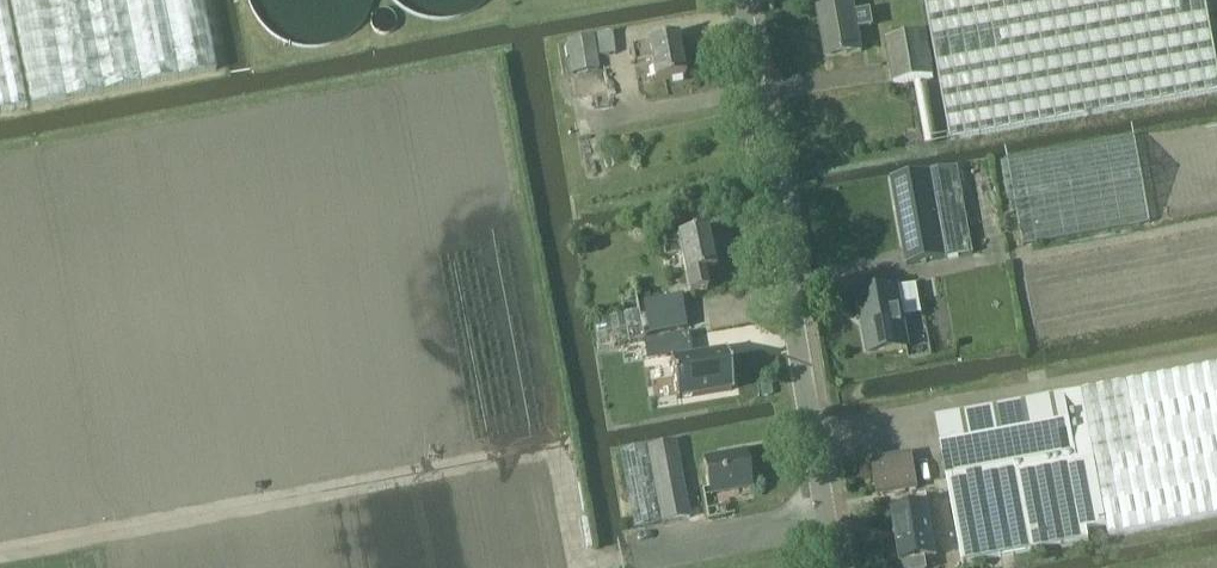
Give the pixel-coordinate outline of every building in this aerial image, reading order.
[(217,70),(203,0),(0,0),(0,112),(217,70)] [(374,0),(249,0),(255,16),(271,33),(293,44),(317,47),(341,40),(360,25),(373,5),(374,0)] [(825,8),(818,9),(826,58),(863,52),(858,27),(871,25),(869,12),(856,14),(854,0),(824,0),(825,8)] [(951,142),(1216,94),(1216,63),(1206,0),(925,0),(951,142)] [(927,32),(886,39),(894,84),(935,77),(927,32)] [(599,56),(617,53),(613,33),(595,36),(599,56)] [(601,71),(599,56),(595,36),(566,41),(572,76),(601,71)] [(656,82),(686,76),(678,37),(648,43),(648,46),(630,49),(633,63),(652,60),(656,82)] [(1150,221),(1135,136),(1007,159),(1022,245),(1150,221)] [(891,180),(907,266),(937,260),(937,261),(973,254),(963,194),(959,167),(891,180)] [(1027,265),(1040,340),(1216,306),(1216,228),(1027,265)] [(665,259),(682,255),(691,295),(710,291),(705,272),(716,269),(708,230),(678,236),(679,238),(661,242),(665,259)] [(898,289),(860,296),(870,356),(909,350),(903,318),(923,315),(918,286),(898,289)] [(681,301),(643,307),(649,340),(687,334),(681,301)] [(687,339),(645,346),(647,359),(689,352),(687,339)] [(728,352),(671,361),(678,401),(735,391),(728,352)] [(1065,396),(936,420),(946,478),(962,564),(1030,551),(1092,539),(1089,529),(1107,525),(1109,537),(1216,517),(1216,367),(1065,396)] [(677,442),(620,452),(634,528),(691,517),(677,442)] [(746,452),(705,460),(711,496),(752,488),(746,452)] [(912,454),(874,461),(879,495),(918,488),(912,454)] [(902,562),(904,562),(905,567),(927,567),(925,558),(937,556),(929,504),(894,510),(902,562)]
